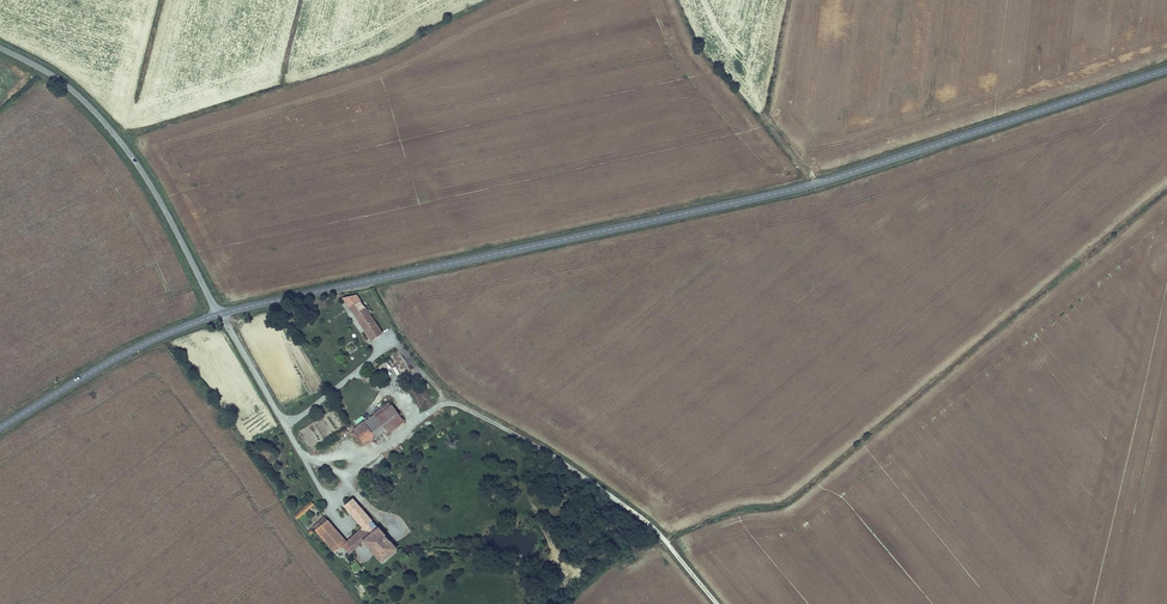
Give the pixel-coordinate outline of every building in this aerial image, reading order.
[(356,295),(343,298),(372,341),(382,334),(356,295)] [(380,374),(390,367),(386,361),(376,368),(380,374)] [(404,421),(390,403),(354,430),(365,445),(387,429),(389,433),(404,421)] [(359,507),(353,501),(352,499),(345,505),(352,514),(359,507)] [(314,504),(311,502),(295,516),(297,519),(314,504)] [(378,529),(359,507),(352,514),(364,527),(371,536),(378,529)] [(308,532),(310,535),(316,530),(333,549),(341,543),(343,545),(344,545),(341,542),(344,539),(324,516),(308,532)] [(371,536),(364,527),(352,537),(348,541),(356,549),(360,546),(362,543),(365,541),(371,536)] [(382,561),(396,550),(378,529),(371,536),(365,541),(382,561)] [(344,545),(343,545),(350,554),(356,549),(348,541),(347,542),(344,545)] [(343,545),(341,543),(333,549),(335,552),(343,545)]
